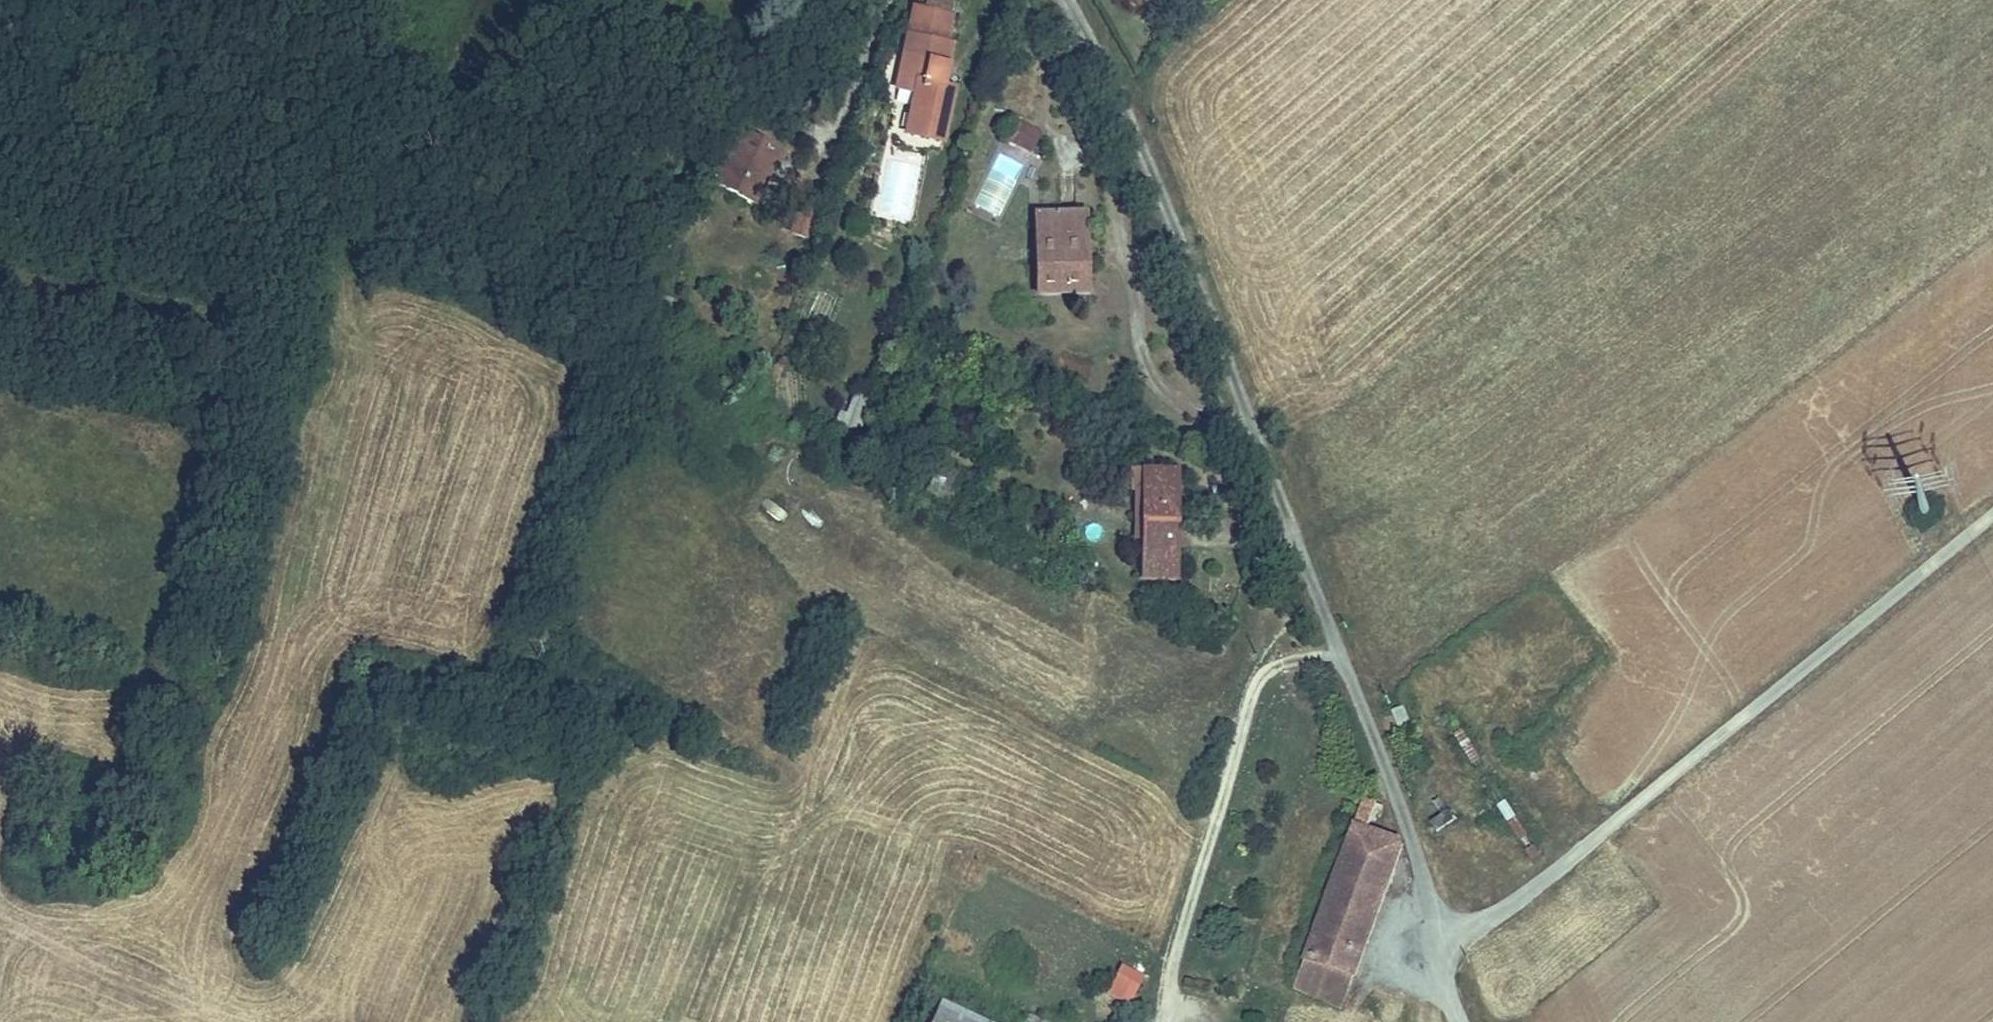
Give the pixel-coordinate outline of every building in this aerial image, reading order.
[(917,6),(899,83),(924,89),(920,107),(915,106),(909,132),(947,141),(958,88),(944,84),(954,41),(946,39),(952,13),(917,6)] [(1023,122),(1014,144),(1032,151),(1041,130),(1023,122)] [(758,127),(729,182),(774,203),(792,167),(786,163),(794,145),(758,127)] [(911,222),(924,167),(888,159),(875,214),(911,222)] [(808,240),(816,220),(795,212),(787,232),(808,240)] [(1082,214),(1037,215),(1039,294),(1093,293),(1092,263),(1083,263),(1082,214)] [(849,390),(835,426),(859,435),(873,400),(849,390)] [(1186,467),(1150,465),(1147,578),(1183,579),(1186,467)] [(770,492),(759,508),(782,523),(792,507),(770,492)] [(1437,832),(1456,820),(1443,800),(1424,812),(1437,832)] [(1380,843),(1389,811),(1365,801),(1296,991),(1342,1011),(1401,850),(1380,843)] [(1121,962),(1105,993),(1129,1006),(1145,975),(1121,962)] [(987,1021),(944,1005),(936,1021),(987,1021)]
